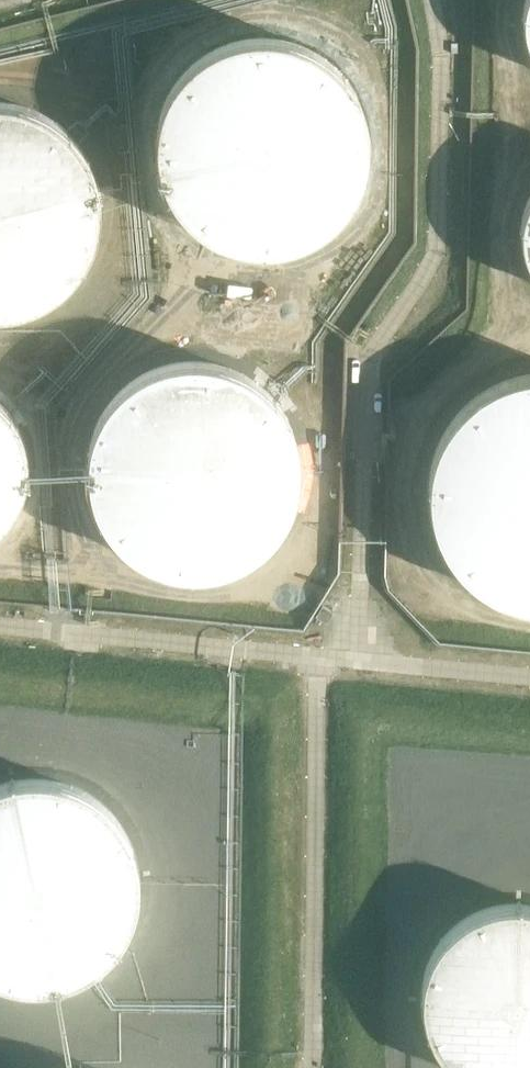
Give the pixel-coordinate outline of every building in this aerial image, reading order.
[(254,246),(262,246),(270,246),(276,246),(281,245),(286,244),(294,241),(302,239),(307,236),(312,234),(319,230),(325,225),(332,220),(336,216),(341,211),(345,206),(348,202),(353,195),(356,188),(359,183),(360,181),(362,176),(363,170),(365,165),(366,160),(366,157),(367,152),(367,149),(368,144),(368,138),(367,133),(367,130),(366,125),(365,119),(365,117),(363,111),(362,106),(361,104),(359,99),(356,94),(354,89),(350,82),(346,78),(343,73),(338,67),(332,62),(328,58),(321,53),(314,49),(309,47),(302,43),(297,41),(292,40),(284,38),(278,37),(270,36),(259,35),(254,36),(246,37),(240,38),(235,39),(227,41),(220,44),(212,48),(208,50),(203,53),(197,58),(192,62),(186,67),(181,73),(178,78),(175,82),(172,87),(170,89),(168,94),(167,96),(165,99),(163,104),(162,106),(161,111),(159,117),(159,119),(158,125),(157,127),(157,133),(157,138),(157,144),(157,146),(157,149),(157,154),(158,160),(159,162),(160,168),(162,173),(162,176),(165,183),(168,188),(170,193),(175,200),(179,206),(183,211),(185,213),(188,217),(190,218),(197,224),(201,227),(208,231),(215,235),(222,239),(227,241),(233,242),(240,244),(246,245),(254,246)] [(4,311),(9,311),(17,309),(25,307),(33,304),(38,302),(43,300),(47,297),(54,292),(61,288),(65,284),(69,280),(72,276),(74,274),(78,270),(82,263),(85,258),(89,251),(91,246),(92,244),(94,239),(95,233),(96,228),(97,225),(98,217),(98,212),(99,209),(99,204),(98,198),(98,196),(97,190),(96,185),(95,180),(94,177),(93,172),(92,169),(90,164),(88,159),(86,157),(84,152),(81,148),(78,143),(72,137),(69,133),(63,127),(56,122),(52,119),(47,116),(40,112),(35,110),(30,108),(23,105),(17,104),(9,102),(4,102),(0,101),(0,312),(4,311)] [(529,198),(527,202),(526,204),(525,206),(524,210),(523,215),(522,219),(521,223),(521,228),(521,232),(521,237),(522,239),(522,243),(523,248),(525,252),(526,256),(528,260),(529,264),(529,196),(529,198)] [(185,571),(193,572),(202,571),(207,571),(212,570),(220,568),(228,566),(233,564),(241,560),(245,558),(250,555),(257,550),(263,545),(267,542),(271,538),(276,532),(281,525),(284,520),(286,516),(290,508),(292,503),(295,496),(295,493),(297,488),(298,482),(298,477),(298,474),(299,469),(299,466),(299,461),(298,455),(298,450),(297,445),(295,439),(295,437),(293,431),(292,429),(290,424),(288,419),(285,414),(281,407),(278,403),(273,396),(269,392),(263,387),(261,385),(257,382),(252,379),(245,374),(241,372),(236,369),(228,366),(223,365),(215,363),(210,362),(202,361),(191,361),(185,361),(177,362),(169,363),(164,365),(159,366),(151,369),(144,373),(139,376),(135,379),(130,382),(128,383),(122,389),(118,392),(112,399),(109,403),(104,409),(102,414),(98,421),(96,426),(94,431),(92,437),(91,439),(90,444),(90,447),(89,455),(88,461),(88,466),(88,469),(88,474),(89,477),(89,480),(90,485),(90,488),(91,493),(92,496),(94,501),(96,506),(99,513),(102,518),(106,525),(111,532),(116,538),(122,543),(126,547),(130,550),(137,555),(144,559),(151,563),(156,565),(164,567),(172,569),(177,570),(185,571)] [(529,374),(523,375),(515,377),(507,379),(499,383),(491,386),(486,389),(481,392),(476,395),(474,397),(468,403),(461,409),(460,411),(456,415),(452,420),(449,424),(445,432),(442,437),(441,439),(439,442),(437,447),(435,452),(433,461),(432,466),(431,469),(430,477),(430,483),(429,486),(429,492),(430,495),(430,503),(431,509),(432,512),(433,517),(434,520),(434,523),(436,528),(439,536),(442,541),(446,549),(449,553),(452,558),(454,560),(458,565),(460,567),(466,573),(472,579),(479,584),(483,587),(491,591),(499,595),(507,598),(515,601),(520,602),(526,603),(529,604),(529,374)] [(3,521),(6,518),(11,512),(13,508),(16,504),(18,499),(20,495),(21,493),(22,488),(24,484),(25,479),(26,474),(26,469),(26,467),(26,462),(26,457),(26,453),(25,448),(24,443),(22,438),(21,434),(19,429),(18,427),(16,423),(13,419),(9,413),(6,409),(5,407),(1,404),(0,403),(0,524),(3,521)] [(87,792),(83,790),(78,787),(73,785),(65,782),(57,780),(52,779),(44,778),(36,778),(28,778),(23,778),(17,779),(12,780),(7,781),(0,784),(0,979),(3,980),(9,981),(16,983),(22,984),(27,984),(32,984),(38,984),(46,984),(54,983),(59,981),(64,980),(69,978),(77,975),(82,973),(86,970),(93,966),(97,963),(102,960),(106,956),(111,950),(115,946),(119,940),(122,935),(126,928),(129,923),(130,921),(132,916),(133,911),(135,906),(135,903),(136,898),(137,892),(137,890),(138,884),(138,879),(137,874),(137,868),(136,863),(136,860),(134,855),(133,850),(131,845),(129,840),(127,835),(123,828),(119,821),(115,817),(112,813),(108,809),(104,805),(98,800),(94,797),(87,792)] [(528,904),(521,903),(513,903),(506,904),(498,904),(491,906),(486,908),(479,910),(472,913),(465,917),(459,921),(455,924),(450,929),(448,931),(444,935),(440,941),(437,945),(435,947),(434,949),(432,954),(431,956),(429,961),(427,965),(425,970),(425,973),(423,978),(423,980),(422,988),(422,995),(422,1000),(422,1003),(423,1008),(423,1013),(424,1015),(425,1020),(426,1022),(427,1027),(429,1032),(431,1037),(434,1041),(436,1045),(439,1050),(442,1054),(446,1057),(449,1061),(453,1065),(457,1067),(529,1067),(529,905),(528,904)]
